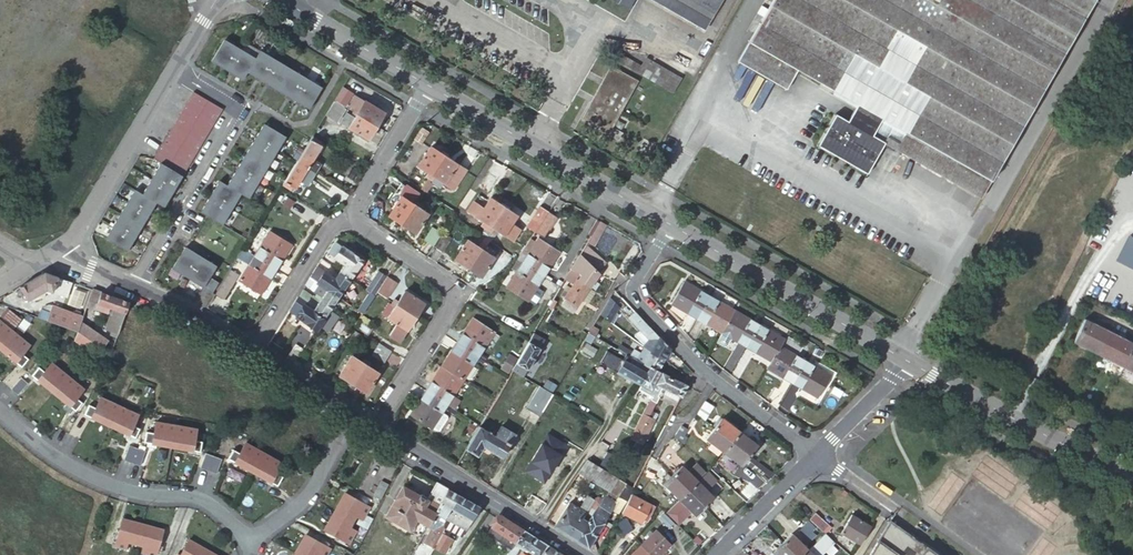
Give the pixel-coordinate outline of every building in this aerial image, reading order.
[(711,19),(678,0),(649,0),(704,31),(711,19)] [(711,19),(722,0),(678,0),(711,19)] [(991,180),(1074,35),(1013,0),(771,0),(736,62),(786,91),(798,71),(856,104),(846,120),(834,113),(816,145),(866,174),(885,142),(910,156),(920,139),(991,180)] [(1074,35),(1094,0),(1013,0),(1074,35)] [(223,40),(211,61),(226,70),(239,49),(223,40)] [(239,49),(226,70),(242,80),(247,72),(254,59),(239,49)] [(254,59),(247,72),(262,81),(274,60),(259,51),(254,59)] [(614,60),(660,86),(668,72),(645,58),(640,66),(617,53),(614,60)] [(274,60),(262,81),(277,90),(289,69),(274,60)] [(580,119),(617,140),(621,132),(612,127),(637,81),(609,66),(580,119)] [(289,69),(277,90),(293,100),(305,79),(289,69)] [(308,109),(321,88),(305,79),(293,100),(308,109)] [(353,92),(346,87),(339,99),(346,103),(353,92)] [(181,176),(182,176),(222,109),(192,92),(152,158),(160,163),(181,176)] [(348,106),(354,110),(358,112),(364,101),(354,95),(348,106)] [(346,109),(333,101),(325,115),(337,123),(346,109)] [(354,110),(352,112),(376,126),(384,113),(364,101),(358,112),(354,110)] [(376,126),(352,112),(351,115),(346,112),(339,123),(368,141),(376,126)] [(254,138),(276,151),(284,137),(263,124),(254,138)] [(427,132),(421,129),(414,140),(420,144),(427,132)] [(296,161),(315,172),(319,164),(312,160),(320,146),(317,144),(319,142),(311,137),(304,148),(302,152),(296,161)] [(266,168),(276,151),(254,138),(245,155),(266,168)] [(981,197),(991,180),(920,139),(910,156),(909,157),(981,197)] [(428,178),(443,155),(430,147),(417,166),(427,173),(425,176),(428,178)] [(235,170),(257,183),(266,168),(245,155),(235,170)] [(465,170),(443,155),(428,178),(431,180),(433,177),(452,189),(465,170)] [(307,185),(315,172),(296,161),(295,164),(285,179),(282,184),(293,192),(299,180),(307,185)] [(647,168),(660,175),(664,168),(652,161),(647,168)] [(172,191),(181,176),(160,163),(151,179),(172,191)] [(247,198),(257,183),(235,170),(226,185),(239,194),(247,198)] [(498,179),(489,174),(479,189),(488,194),(498,179)] [(163,207),(172,191),(151,179),(142,194),(155,202),(163,207)] [(209,196),(230,209),(239,194),(226,185),(219,181),(209,196)] [(395,191),(401,195),(406,187),(400,183),(395,191)] [(387,216),(401,225),(416,202),(413,200),(418,193),(407,186),(406,187),(401,195),(387,216)] [(148,214),(155,202),(142,194),(134,189),(127,202),(148,214)] [(200,212),(221,225),(230,209),(209,196),(200,212)] [(488,230),(503,207),(489,198),(483,208),(473,202),(467,211),(487,225),(485,228),(488,230)] [(141,226),(148,214),(127,202),(119,214),(141,226)] [(401,225),(414,233),(427,214),(416,207),(418,203),(416,202),(401,225)] [(541,222),(551,208),(542,202),(533,216),(541,222)] [(511,224),(516,216),(503,207),(488,230),(495,234),(497,231),(512,241),(520,229),(511,224)] [(559,213),(551,208),(541,222),(549,227),(559,213)] [(134,238),(141,226),(119,214),(112,226),(134,238)] [(248,233),(253,222),(237,215),(232,225),(248,233)] [(533,216),(529,222),(537,228),(541,222),(533,216)] [(605,224),(600,221),(588,240),(594,243),(605,224)] [(105,238),(126,250),(134,238),(112,226),(105,238)] [(441,233),(431,226),(423,239),(433,246),(441,233)] [(275,269),(290,245),(269,232),(254,256),(275,269)] [(443,233),(434,246),(441,251),(450,237),(443,233)] [(1116,260),(1132,268),(1132,237),(1128,235),(1116,260)] [(521,263),(543,277),(559,252),(537,239),(525,257),(521,263)] [(453,260),(467,269),(467,268),(482,246),(479,243),(477,247),(467,240),(453,260)] [(339,272),(350,279),(362,260),(352,253),(351,254),(334,242),(327,254),(343,265),(339,272)] [(577,280),(589,288),(608,260),(585,245),(570,269),(581,275),(577,280)] [(467,268),(467,269),(480,277),(494,258),(482,251),(485,247),(482,246),(467,268)] [(184,247),(171,268),(187,278),(200,256),(184,247)] [(517,259),(516,260),(517,260),(521,263),(525,257),(520,254),(517,259)] [(216,266),(200,256),(187,278),(202,287),(208,277),(216,266)] [(266,283),(275,269),(254,256),(239,281),(260,293),(266,283)] [(521,263),(517,260),(513,266),(518,269),(521,263)] [(527,301),(543,277),(521,263),(518,269),(506,287),(527,301)] [(337,297),(350,279),(339,272),(335,277),(332,275),(331,277),(315,266),(309,277),(319,284),(337,297)] [(573,312),(589,288),(577,280),(581,275),(570,269),(566,276),(574,282),(563,298),(569,302),(565,308),(573,312)] [(220,284),(214,294),(223,300),(238,276),(229,270),(226,275),(220,284)] [(387,277),(378,271),(366,290),(374,296),(377,292),(387,277)] [(44,272),(18,286),(27,301),(45,289),(50,292),(56,276),(44,272)] [(56,276),(50,292),(66,297),(71,282),(56,276)] [(211,293),(218,283),(208,277),(202,287),(211,293)] [(314,291),(319,284),(309,277),(304,285),(314,291)] [(395,282),(387,277),(377,292),(385,298),(395,282)] [(696,318),(709,297),(684,282),(671,304),(696,318)] [(272,286),(266,283),(260,293),(265,297),(272,286)] [(329,310),(337,297),(319,284),(314,291),(313,292),(316,293),(321,297),(319,301),(313,297),(301,289),(299,293),(297,297),(310,305),(308,308),(323,319),(323,318),(329,310)] [(73,287),(67,303),(78,307),(84,291),(73,287)] [(117,333),(128,302),(91,289),(85,306),(106,313),(111,312),(105,329),(117,333)] [(392,302),(415,317),(424,303),(404,290),(397,301),(393,299),(392,302)] [(319,325),(323,319),(308,308),(310,305),(297,297),(288,310),(316,329),(319,325)] [(733,311),(709,297),(696,318),(721,332),(733,311)] [(615,307),(608,300),(599,314),(607,320),(615,307)] [(399,342),(415,317),(392,302),(390,304),(387,303),(381,314),(395,324),(388,335),(399,342)] [(41,308),(37,317),(63,326),(76,331),(80,321),(82,316),(79,315),(80,311),(74,310),(73,313),(51,305),(49,312),(41,308)] [(7,308),(0,316),(0,318),(14,330),(22,320),(7,308)] [(338,316),(329,310),(323,318),(323,319),(319,325),(328,331),(338,316)] [(644,321),(635,311),(628,318),(648,339),(643,347),(663,359),(669,348),(644,321)] [(758,324),(733,311),(721,332),(746,346),(758,324)] [(456,343),(477,356),(493,332),(472,318),(456,343)] [(1110,332),(1084,319),(1073,341),(1099,355),(1110,332)] [(359,320),(354,327),(367,336),(372,328),(359,320)] [(13,332),(0,321),(0,348),(13,332)] [(73,340),(87,350),(91,340),(105,349),(107,340),(80,321),(76,331),(73,340)] [(758,324),(746,346),(771,360),(779,346),(783,339),(758,324)] [(592,327),(588,333),(595,336),(598,330),(592,327)] [(354,330),(347,342),(354,346),(361,334),(354,330)] [(0,348),(0,349),(21,367),(28,358),(22,354),(29,345),(13,332),(0,348)] [(1110,332),(1099,355),(1124,367),(1132,348),(1132,343),(1110,332)] [(529,340),(512,370),(520,375),(523,376),(527,370),(540,349),(540,348),(545,340),(533,333),(529,340)] [(383,364),(391,351),(379,343),(370,355),(383,364)] [(462,380),(477,356),(456,343),(441,367),(462,380)] [(287,359),(293,363),(302,349),(296,345),(287,359)] [(771,360),(767,368),(792,382),(804,360),(779,346),(771,360)] [(663,359),(643,347),(639,353),(631,348),(627,355),(631,357),(638,361),(649,367),(657,371),(663,359)] [(1124,367),(1132,372),(1132,348),(1124,367)] [(338,376),(352,384),(366,361),(363,359),(361,362),(351,356),(338,376)] [(640,385),(649,367),(638,361),(631,357),(630,360),(624,356),(622,360),(623,361),(616,372),(640,385)] [(804,360),(792,382),(817,397),(829,375),(804,360)] [(366,361),(352,384),(350,386),(354,389),(355,386),(365,392),(378,372),(367,366),(369,362),(366,361)] [(53,393),(67,376),(51,363),(44,372),(38,367),(31,375),(53,393)] [(441,367),(425,391),(446,404),(453,409),(459,401),(452,396),(462,380),(441,367)] [(667,376),(657,371),(649,367),(640,385),(654,392),(653,394),(660,397),(660,396),(663,391),(664,388),(670,377),(667,376)] [(71,408),(75,411),(82,403),(75,397),(83,389),(67,376),(53,393),(65,403),(71,408)] [(681,396),(686,386),(670,377),(664,388),(681,396)] [(28,383),(21,378),(11,390),(18,395),(28,383)] [(525,408),(539,417),(551,397),(553,394),(538,385),(525,408)] [(654,392),(640,385),(638,388),(658,400),(660,397),(653,394),(654,392)] [(446,404),(425,391),(410,415),(431,428),(436,431),(439,431),(447,419),(447,416),(441,412),(445,407),(446,404)] [(118,406),(100,397),(95,407),(88,404),(84,414),(109,426),(118,406)] [(713,407),(705,401),(697,413),(705,419),(713,407)] [(65,403),(62,406),(68,411),(71,408),(65,403)] [(445,407),(454,412),(455,410),(453,409),(446,404),(445,407)] [(109,426),(135,438),(139,428),(132,425),(137,414),(118,406),(109,426)] [(630,438),(636,441),(649,417),(643,414),(630,438)] [(649,417),(636,441),(642,444),(655,420),(649,417)] [(714,428),(730,441),(738,431),(721,418),(714,428)] [(759,426),(749,418),(741,428),(752,436),(759,426)] [(171,447),(175,425),(155,422),(153,433),(145,432),(143,442),(171,447)] [(195,429),(175,425),(171,447),(199,452),(201,441),(193,440),(195,429)] [(681,425),(674,437),(680,441),(689,428),(688,428),(681,425)] [(478,426),(465,449),(477,456),(483,447),(501,458),(514,435),(500,427),(498,432),(494,430),(492,434),(478,426)] [(705,439),(722,452),(730,441),(714,428),(705,439)] [(730,441),(749,455),(757,445),(738,431),(730,441)] [(741,466),(749,455),(730,441),(722,452),(741,466)] [(227,459),(252,472),(259,458),(263,453),(245,443),(239,453),(232,449),(227,459)] [(136,449),(128,446),(123,460),(131,463),(136,449)] [(144,451),(136,449),(131,463),(139,466),(144,451)] [(252,472),(277,486),(282,476),(275,473),(281,463),(263,453),(259,458),(252,472)] [(212,457),(204,454),(199,468),(207,471),(212,457)] [(220,460),(212,457),(207,471),(215,474),(220,460)] [(731,466),(720,458),(716,463),(727,470),(731,466)] [(577,472),(608,491),(617,478),(616,477),(587,459),(577,472)] [(682,466),(672,475),(688,490),(696,480),(704,472),(696,464),(688,472),(682,466)] [(663,484),(677,498),(679,500),(688,490),(672,475),(663,484)] [(387,484),(380,480),(372,495),(379,499),(387,484)] [(688,490),(703,506),(713,497),(696,480),(688,490)] [(415,519),(427,526),(429,521),(447,488),(436,482),(426,500),(424,499),(424,496),(420,494),(418,495),(402,486),(384,516),(409,531),(415,519)] [(626,501),(634,486),(625,483),(618,497),(625,500),(626,501)] [(447,488),(429,521),(442,528),(443,525),(444,518),(458,494),(447,488)] [(694,515),(703,506),(688,490),(679,500),(694,515)] [(362,520),(365,514),(369,507),(344,493),(334,511),(352,522),(355,516),(358,518),(362,520)] [(479,506),(458,494),(444,518),(465,530),(479,506)] [(553,527),(567,535),(578,516),(581,511),(584,513),(591,501),(597,505),(601,499),(599,497),(595,498),(594,500),(586,494),(577,509),(568,503),(553,527)] [(631,494),(627,501),(621,513),(640,523),(643,519),(646,521),(654,506),(631,494)] [(587,522),(576,541),(587,548),(588,545),(594,541),(592,540),(612,509),(616,503),(614,501),(605,496),(604,495),(601,499),(597,505),(591,501),(584,513),(581,518),(587,522)] [(616,503),(612,509),(618,513),(625,500),(618,497),(617,496),(614,501),(616,503)] [(352,522),(334,511),(323,530),(349,544),(356,531),(349,527),(352,522)] [(813,511),(807,518),(821,530),(828,523),(813,511)] [(367,529),(372,519),(365,516),(365,514),(362,520),(358,518),(355,523),(367,529)] [(510,550),(524,530),(498,514),(496,517),(490,527),(502,535),(497,542),(510,550)] [(664,514),(660,518),(669,528),(673,523),(664,514)] [(859,544),(870,526),(851,514),(840,533),(859,544)] [(567,535),(576,541),(587,522),(581,518),(578,516),(567,535)] [(127,543),(136,545),(141,524),(121,518),(114,547),(125,550),(127,543)] [(465,530),(444,518),(443,525),(461,536),(465,530)] [(618,523),(624,535),(632,530),(626,519),(618,523)] [(889,521),(869,554),(937,554),(889,521)] [(136,545),(142,547),(140,554),(144,554),(155,554),(162,529),(141,524),(136,545)] [(816,535),(804,524),(798,530),(809,541),(816,535)] [(485,534),(497,542),(502,535),(490,527),(485,534)] [(426,545),(433,549),(442,533),(435,529),(426,545)] [(639,544),(650,554),(660,554),(670,544),(655,529),(639,544)] [(515,554),(518,550),(519,547),(533,554),(539,554),(547,545),(524,530),(510,550),(506,554),(515,554)] [(442,533),(433,549),(443,554),(452,538),(442,533)] [(782,542),(795,554),(803,554),(808,550),(791,533),(782,542)] [(294,554),(297,554),(326,554),(330,548),(305,535),(294,554)] [(206,550),(188,540),(179,554),(203,554),(206,550)] [(782,542),(773,552),(776,554),(795,554),(782,542)] [(639,544),(629,554),(650,554),(639,544)] [(539,554),(561,554),(562,554),(547,545),(539,554)]
